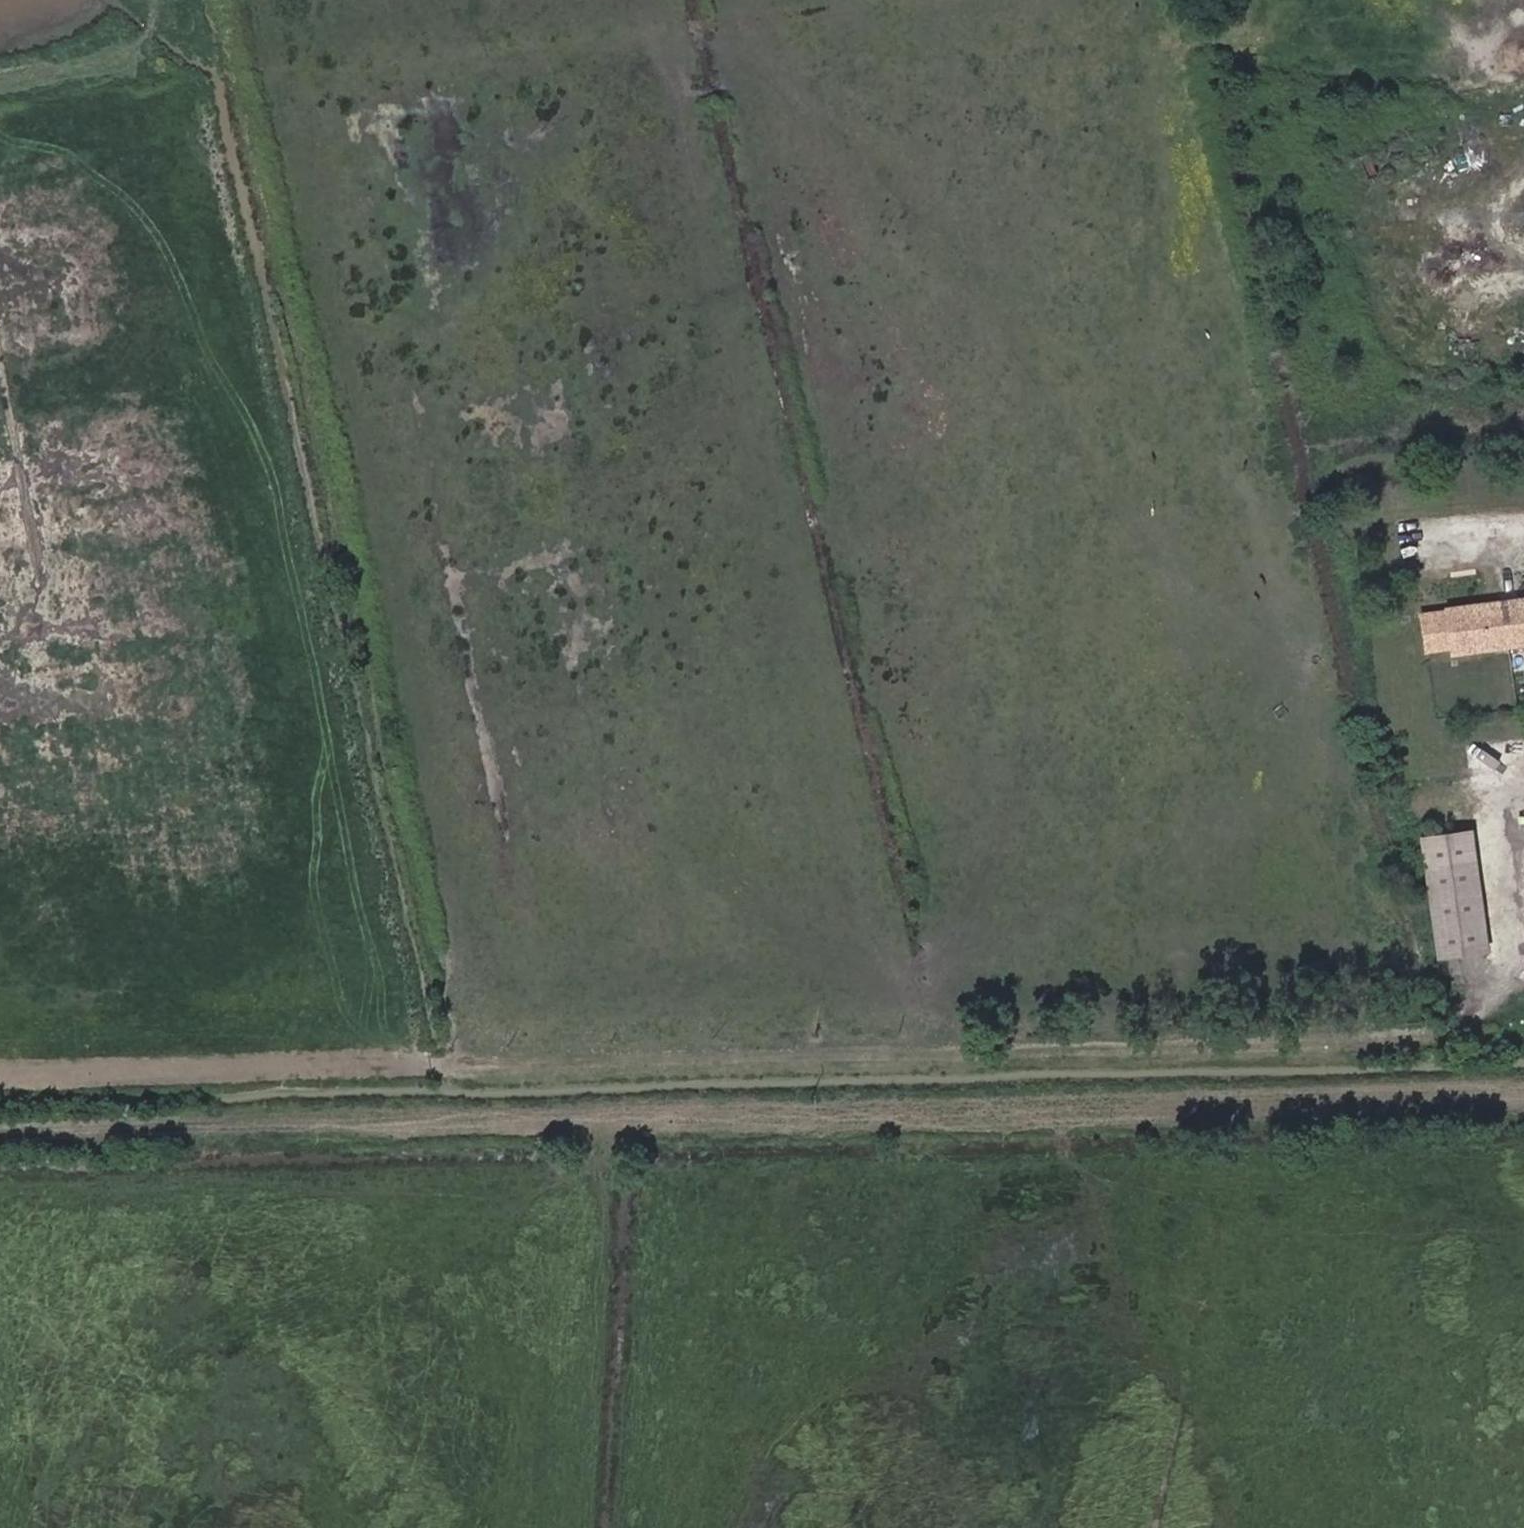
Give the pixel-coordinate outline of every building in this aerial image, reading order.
[(1497,649),(1523,646),(1523,600),(1523,596),(1491,600),(1497,649)] [(1454,644),(1455,654),(1497,649),(1491,600),(1450,605),(1450,607),(1425,610),(1431,647),(1454,644)] [(1439,961),(1493,955),(1478,830),(1424,837),(1439,961)]
